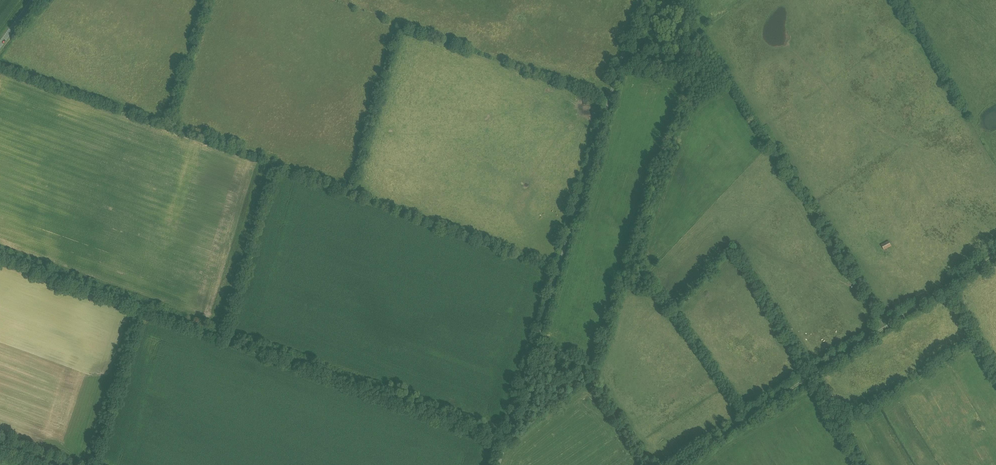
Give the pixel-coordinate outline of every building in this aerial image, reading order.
[(891,246),(889,240),(881,244),(884,249),(891,246)]
